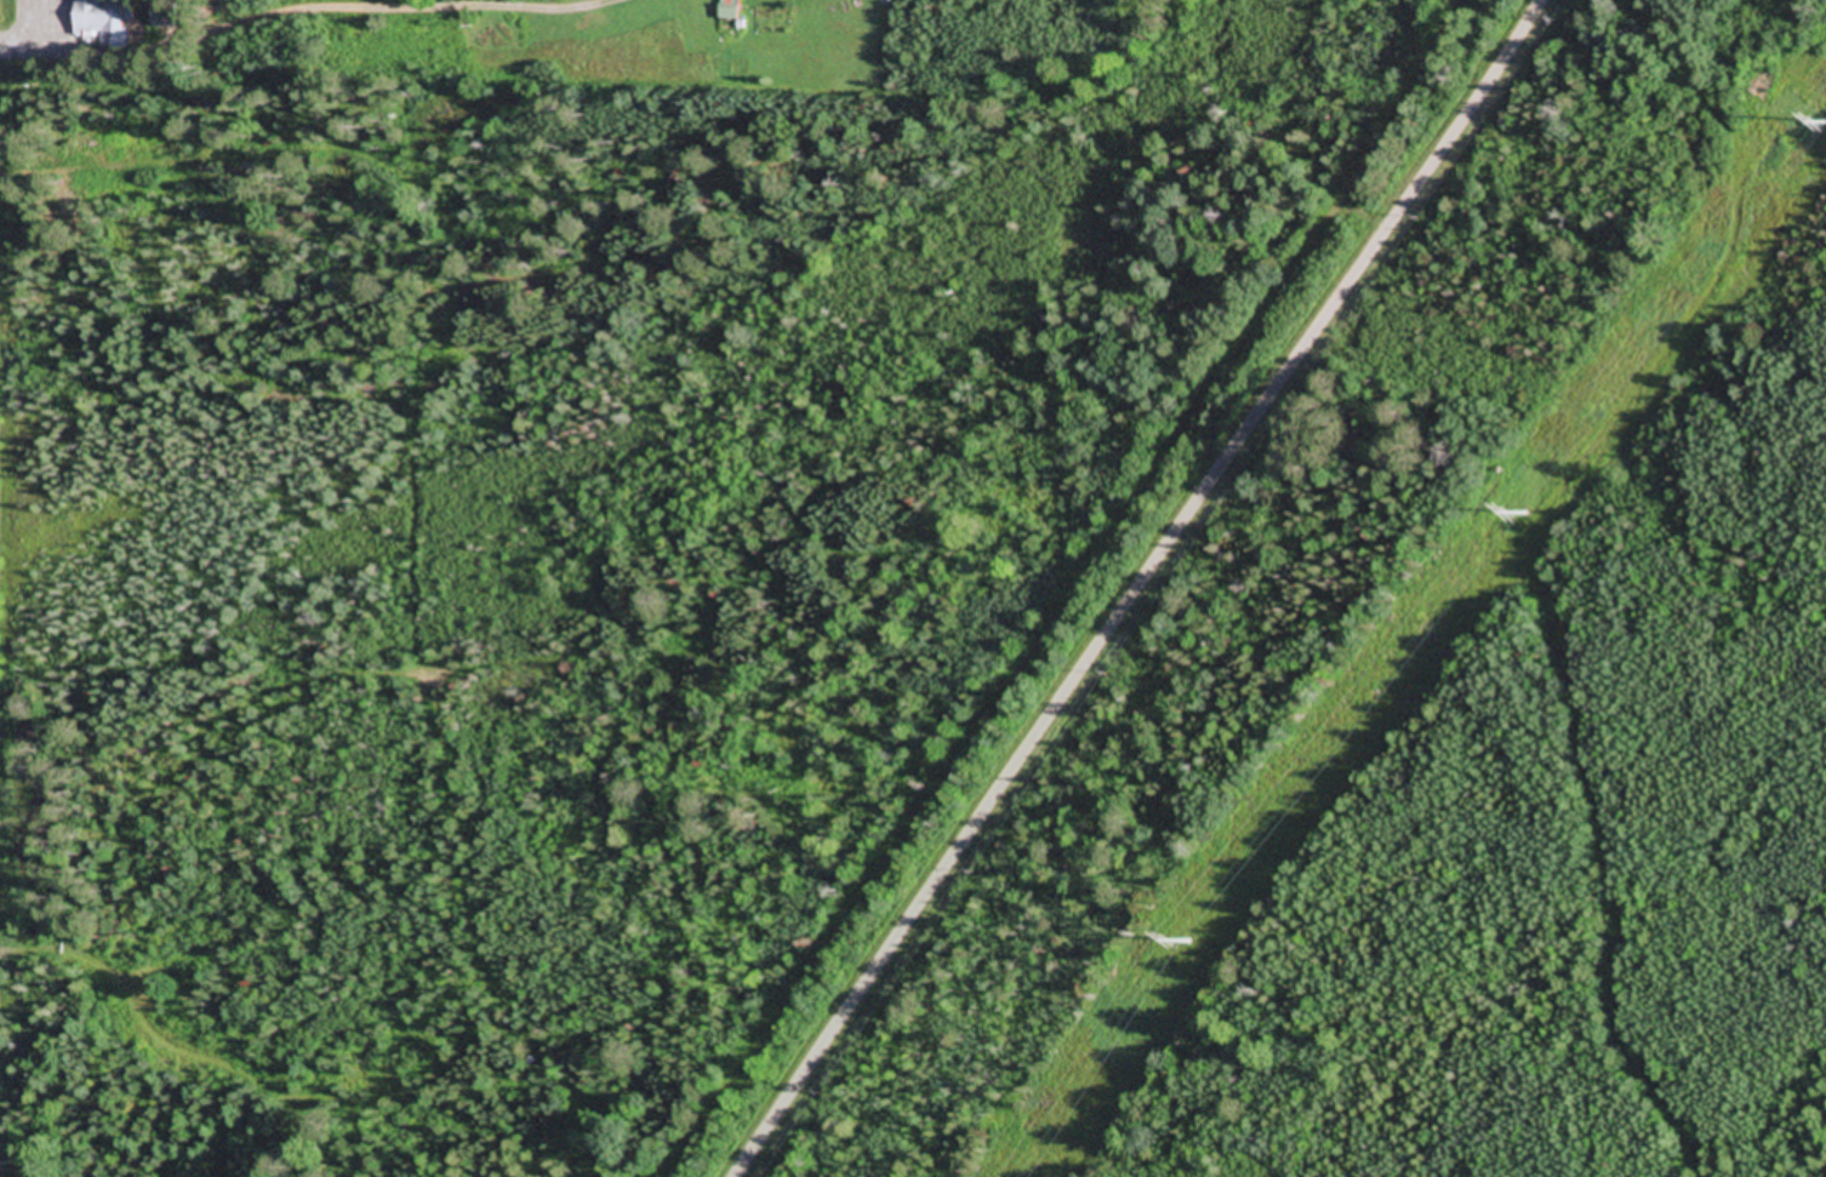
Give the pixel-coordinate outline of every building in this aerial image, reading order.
[(134,35),(133,1),(107,2),(107,0),(79,0),(79,36),(134,35)] [(742,6),(724,6),(724,21),(742,22),(742,6)]
